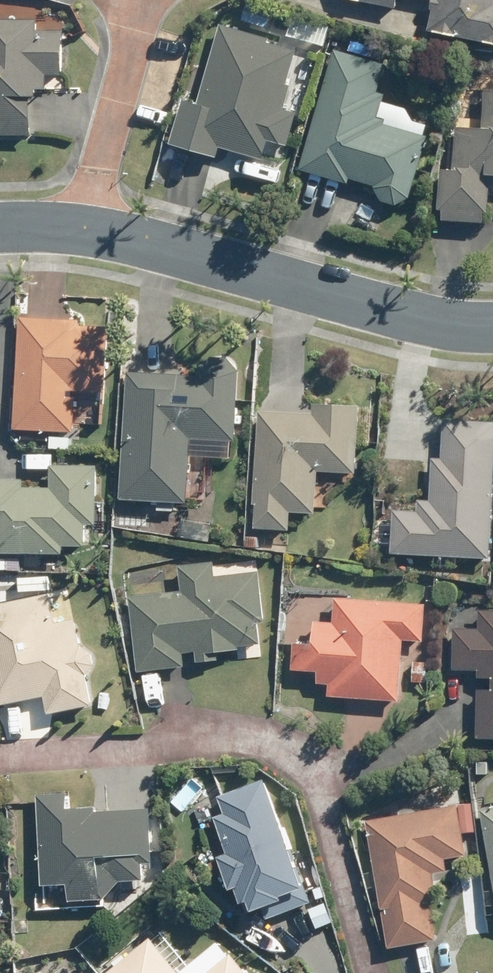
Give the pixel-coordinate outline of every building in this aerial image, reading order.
[(397,9),(398,0),(356,0),(397,9)] [(441,1),(435,31),(492,43),(492,0),(439,0),(441,1)] [(30,135),(32,135),(33,98),(38,99),(39,91),(47,91),(47,74),(63,75),(65,31),(39,30),(39,22),(0,20),(0,134),(30,135)] [(220,29),(199,104),(184,100),(171,145),(219,158),(222,146),(265,158),(270,141),(298,51),(270,43),(220,29)] [(386,68),(338,52),(301,170),(349,185),(351,180),(374,187),(383,203),(396,207),(411,199),(429,141),(368,122),(386,68)] [(440,210),(445,211),(486,214),(491,214),(492,188),(492,92),(487,92),(484,131),(459,130),(456,172),(443,171),(440,210)] [(23,317),(16,423),(75,427),(78,393),(70,392),(70,385),(106,387),(110,323),(23,317)] [(122,494),(163,497),(162,505),(175,506),(176,497),(187,498),(191,434),(237,436),(241,367),(230,353),(210,352),(198,363),(198,371),(129,367),(122,494)] [(292,527),(293,508),(316,509),(318,466),(358,467),(361,401),(317,399),(316,410),(264,408),(257,525),(292,527)] [(395,550),(492,555),(492,541),(492,421),(449,419),(446,460),(436,459),(434,503),(421,502),(420,513),(396,512),(393,550),(395,550)] [(51,444),(64,444),(64,436),(52,435),(51,444)] [(64,549),(64,540),(87,540),(87,520),(100,520),(101,462),(54,461),(53,484),(24,484),(25,476),(0,476),(0,548),(64,549)] [(211,523),(180,520),(179,538),(209,542),(211,523)] [(246,536),(245,548),(255,549),(257,537),(246,536)] [(198,646),(199,650),(262,640),(253,573),(217,577),(215,561),(182,565),(186,590),(133,597),(143,669),(187,663),(185,648),(198,646)] [(44,577),(17,578),(18,590),(45,589),(44,577)] [(50,710),(92,702),(81,642),(76,616),(57,620),(51,592),(0,602),(0,703),(47,694),(50,710)] [(321,681),(331,681),(330,694),(401,697),(405,636),(426,637),(428,600),(338,596),(337,620),(316,619),(315,643),(296,642),(295,667),(321,668),(321,681)] [(456,665),(492,666),(492,608),(481,608),(481,626),(457,626),(456,665)] [(412,662),(411,682),(425,682),(425,662),(412,662)] [(480,687),(479,736),(492,736),(492,687),(480,687)] [(230,850),(221,853),(233,885),(238,884),(241,883),(250,907),(265,902),(270,915),(313,899),(301,867),(292,845),(285,825),(265,776),(222,792),(228,810),(217,814),(230,850)] [(69,791),(39,793),(44,882),(71,880),(72,898),(104,896),(120,878),(144,876),(143,859),(153,859),(150,806),(69,811),(70,806),(69,791)] [(463,803),(468,830),(480,828),(475,801),(463,803)] [(433,873),(448,870),(446,857),(467,854),(459,804),(368,819),(390,947),(439,939),(432,900),(438,899),(433,873)] [(483,809),(492,866),(492,807),(483,809)] [(151,937),(107,972),(180,972),(151,937)] [(232,952),(223,959),(207,972),(249,972),(232,952)]
